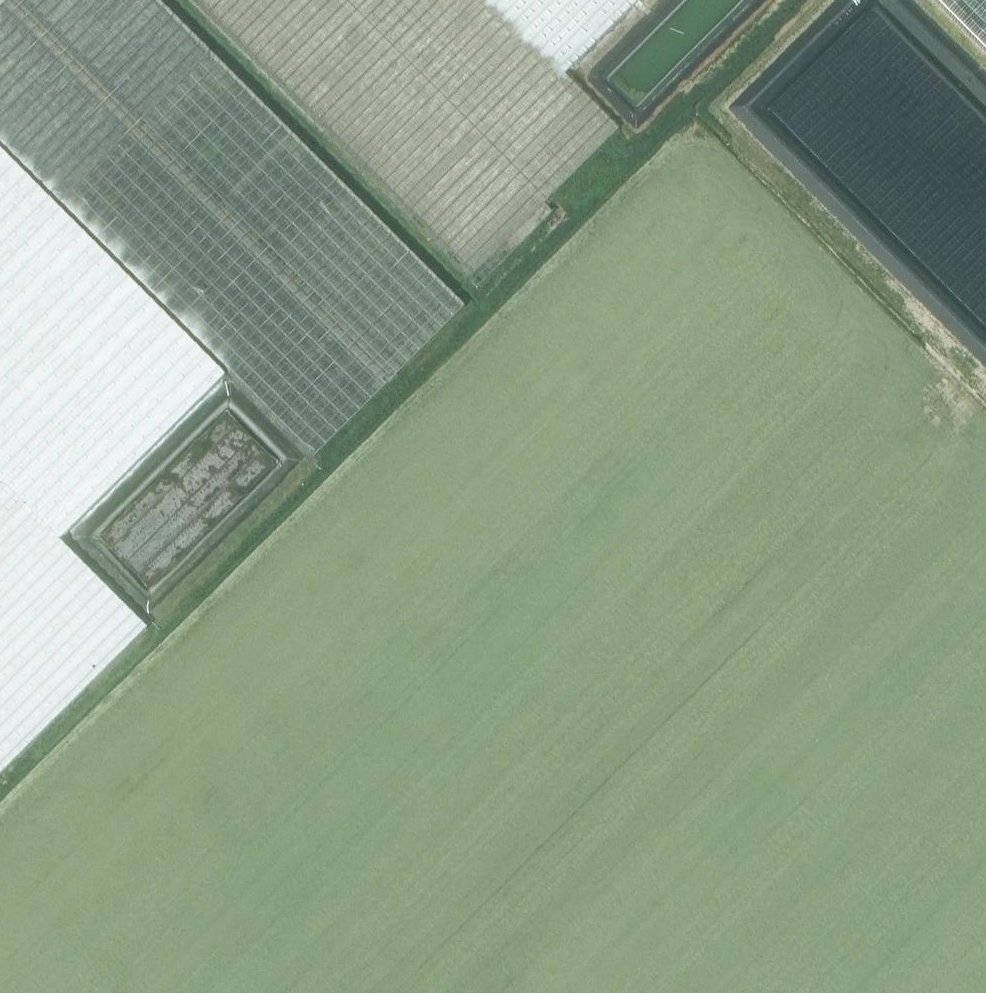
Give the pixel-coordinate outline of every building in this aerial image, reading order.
[(13,157),(311,456),(461,306),(156,0),(0,0),(0,144),(13,157)] [(566,69),(497,0),(187,0),(476,287),(550,213),(541,204),(617,128),(562,73),(566,69)] [(566,69),(635,0),(497,0),(566,69)] [(985,50),(985,0),(936,0),(985,50)] [(22,752),(143,627),(56,540),(65,531),(85,511),(220,376),(222,374),(0,152),(0,774),(22,752)]
